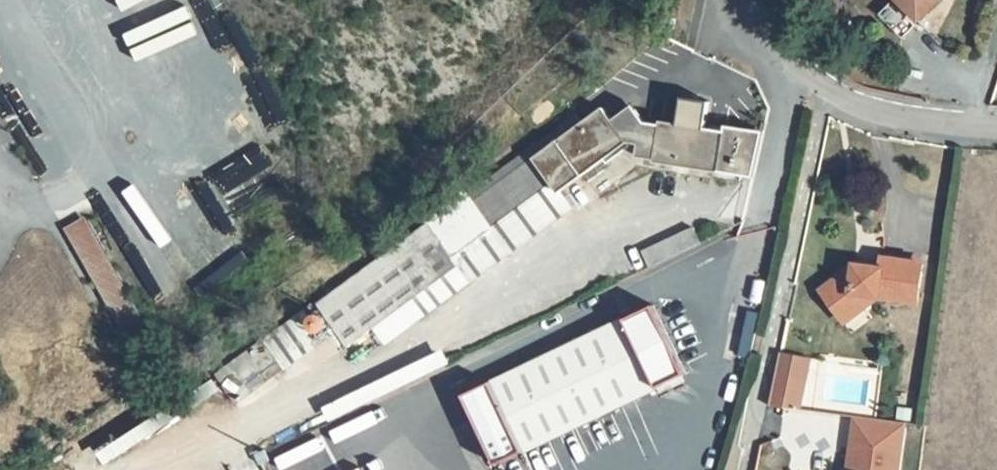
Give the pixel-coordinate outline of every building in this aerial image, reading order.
[(879,9),(903,30),(914,18),(894,0),(887,0),(879,9)] [(930,0),(903,0),(918,14),(930,0)] [(640,125),(624,102),(615,110),(632,131),(629,133),(632,139),(637,135),(640,125)] [(632,131),(615,110),(604,118),(595,106),(507,170),(498,160),(459,189),(466,200),(324,301),(349,336),(394,305),(405,319),(425,307),(415,293),(451,266),(491,237),(502,251),(562,206),(550,189),(619,140),(629,133),(632,131)] [(648,160),(650,160),(712,170),(717,132),(656,121),(655,127),(640,125),(637,135),(632,139),(630,155),(648,158),(648,160)] [(135,319),(79,217),(57,229),(113,331),(135,319)] [(692,229),(640,250),(647,267),(699,246),(692,229)] [(451,266),(463,281),(502,251),(491,237),(451,266)] [(879,261),(850,258),(824,275),(845,308),(873,291),(916,297),(920,256),(880,252),(879,261)] [(729,347),(742,349),(748,318),(735,314),(729,347)] [(651,384),(614,315),(488,381),(525,450),(651,384)] [(345,397),(351,408),(429,371),(423,359),(345,397)] [(775,371),(769,402),(801,406),(807,376),(775,371)] [(904,422),(856,414),(850,452),(857,453),(854,469),(897,469),(904,422)] [(850,452),(848,469),(854,469),(857,453),(850,452)]
